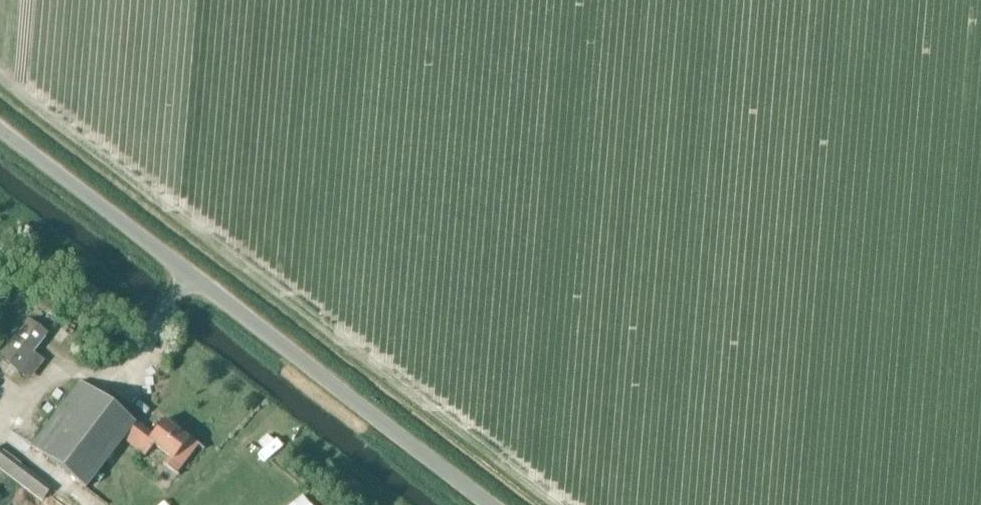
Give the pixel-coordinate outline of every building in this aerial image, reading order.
[(0,357),(0,359),(20,374),(48,335),(28,319),(0,357)] [(164,463),(177,474),(198,445),(164,420),(151,432),(81,380),(30,447),(86,490),(103,466),(114,475),(130,455),(119,445),(124,440),(146,457),(154,445),(168,456),(164,463)] [(53,486),(0,446),(0,470),(42,502),(53,486)]
